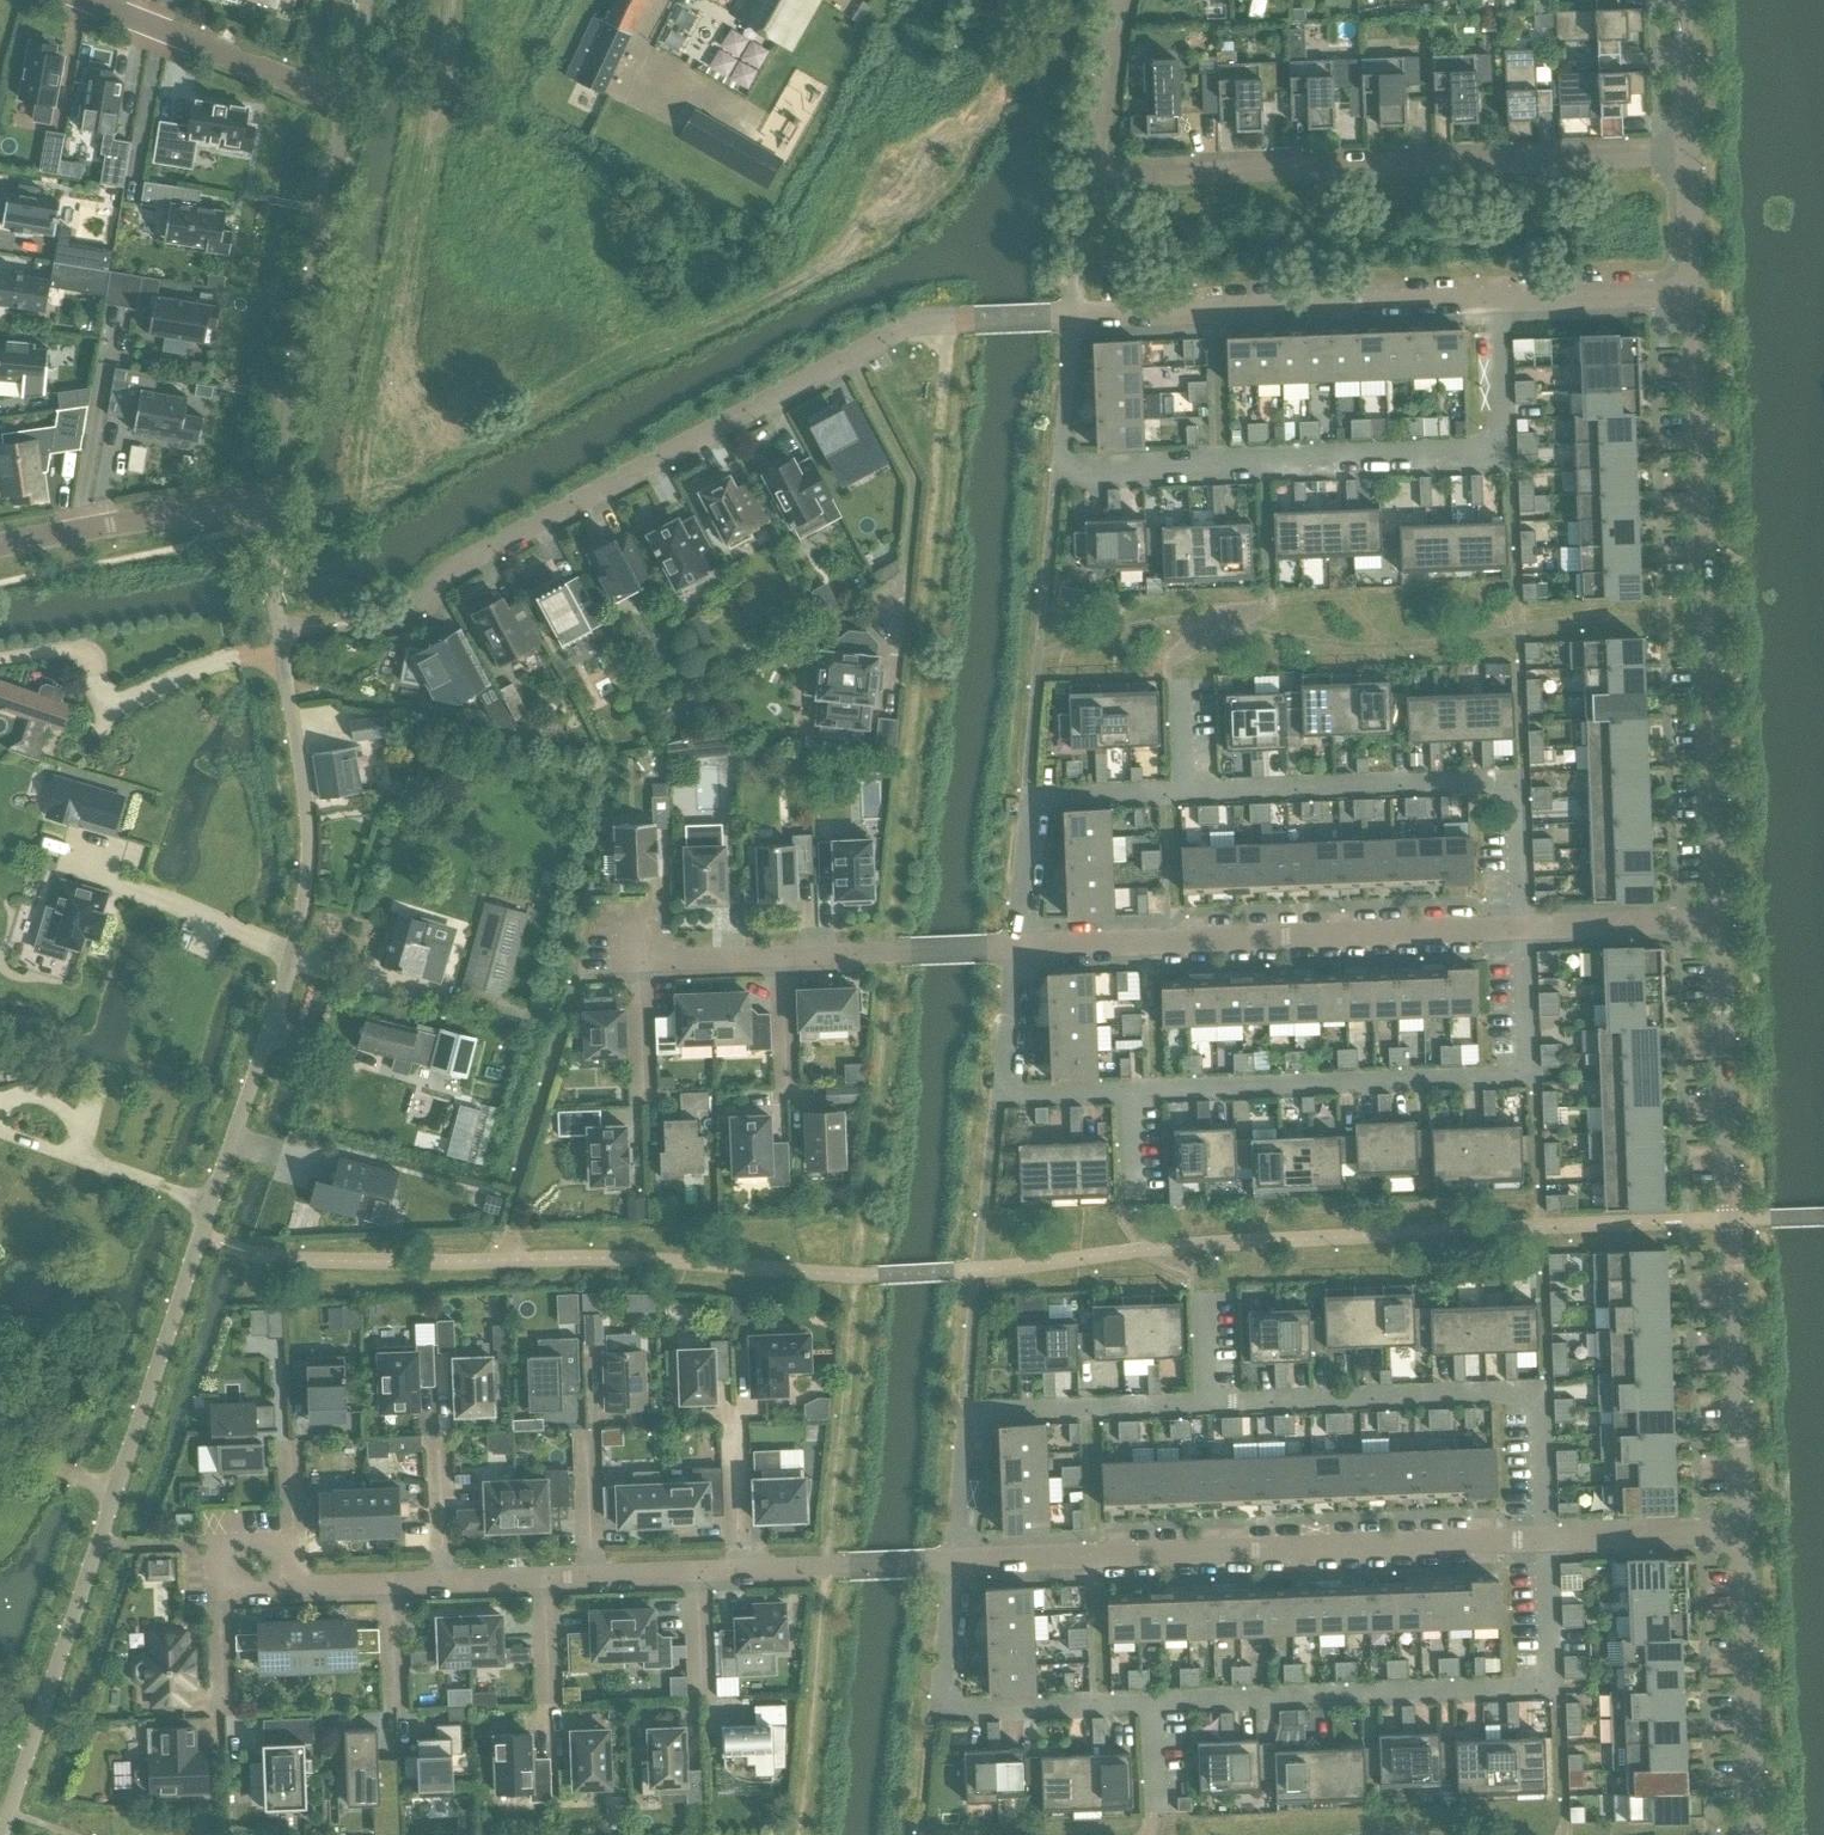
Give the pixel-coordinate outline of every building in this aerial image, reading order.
[(605,21),(605,22),(593,17),(593,18),(594,18),(585,37),(584,36),(584,37),(585,38),(576,56),(575,56),(575,57),(567,76),(566,75),(565,76),(603,94),(603,93),(602,93),(611,75),(611,76),(612,75),(611,75),(619,57),(620,58),(620,57),(620,56),(628,39),(629,39),(629,38),(631,34),(647,0),(615,0),(605,21)] [(790,48),(817,1),(817,0),(739,0),(731,14),(775,39),(790,48)] [(851,19),(858,24),(867,9),(860,5),(851,19)] [(1554,11),(1556,42),(1597,40),(1597,54),(1619,53),(1618,39),(1626,39),(1626,31),(1641,31),(1641,9),(1625,9),(1625,8),(1554,11)] [(37,101),(33,120),(49,123),(62,57),(53,55),(55,46),(31,42),(20,98),(37,101)] [(1503,50),(1506,114),(1506,121),(1508,121),(1509,136),(1530,135),(1530,120),(1537,119),(1537,111),(1551,111),(1550,89),(1536,90),(1534,49),(1503,50)] [(1217,73),(1219,111),(1219,123),(1235,123),(1235,131),(1262,130),(1261,89),(1276,88),(1275,62),(1236,63),(1236,51),(1216,52),(1217,64),(1217,73)] [(1432,56),(1434,114),(1434,115),(1450,115),(1450,123),(1477,122),(1475,80),(1491,80),(1490,54),(1432,56)] [(1360,58),(1363,118),(1378,117),(1379,126),(1406,125),(1404,83),(1419,82),(1418,56),(1360,58)] [(1143,59),(1145,114),(1145,116),(1131,116),(1132,133),(1146,132),(1146,135),(1179,134),(1176,58),(1143,59)] [(1288,61),(1291,120),(1307,120),(1307,128),(1334,128),(1332,86),(1347,85),(1346,59),(1288,61)] [(115,133),(118,114),(118,112),(123,82),(111,80),(113,71),(105,69),(89,67),(89,71),(82,114),(79,128),(104,132),(100,153),(104,154),(100,181),(105,182),(122,185),(125,172),(129,142),(114,139),(115,134),(115,133)] [(1599,103),(1600,114),(1600,117),(1621,116),(1621,102),(1629,102),(1629,94),(1644,93),(1643,71),(1628,72),(1628,70),(1557,73),(1558,104),(1599,103)] [(1203,112),(1219,111),(1217,73),(1201,73),(1203,112)] [(246,124),(248,114),(248,108),(192,99),(187,128),(161,124),(155,160),(190,166),(194,140),(227,146),(227,148),(251,152),(255,126),(246,124)] [(727,133),(711,124),(711,123),(710,122),(710,123),(693,114),(693,113),(694,113),(693,112),(692,113),(692,114),(686,124),(679,137),(743,174),(757,150),(749,146),(746,144),(746,143),(746,142),(745,143),(728,134),(729,133),(728,132),(727,133)] [(47,132),(45,142),(40,170),(57,173),(64,135),(47,132)] [(59,173),(79,176),(81,160),(61,158),(59,173)] [(205,251),(229,255),(233,231),(223,229),(226,210),(198,206),(201,190),(144,181),(141,204),(169,209),(164,242),(206,248),(205,251)] [(59,203),(38,199),(40,187),(38,187),(19,184),(18,188),(17,196),(16,196),(0,193),(0,218),(3,218),(3,219),(2,226),(12,227),(11,232),(32,235),(33,231),(54,234),(57,235),(53,262),(110,271),(113,250),(68,243),(71,228),(55,226),(56,222),(58,222),(60,216),(57,215),(59,203)] [(122,205),(131,206),(132,203),(127,202),(129,189),(125,188),(122,205)] [(45,312),(49,287),(106,296),(110,271),(53,262),(51,278),(0,270),(0,305),(45,312)] [(169,333),(185,336),(184,340),(204,343),(207,328),(216,329),(220,306),(157,296),(160,279),(110,271),(106,296),(105,303),(138,309),(138,307),(152,309),(148,334),(168,337),(169,333)] [(1462,329),(1434,331),(1436,376),(1464,375),(1462,329)] [(1434,331),(1409,332),(1410,377),(1436,376),(1434,331)] [(1409,332),(1383,333),(1384,378),(1410,377),(1409,332)] [(1383,333),(1357,334),(1359,379),(1384,378),(1383,333)] [(1357,334),(1331,335),(1333,380),(1359,379),(1357,334)] [(1331,335),(1305,336),(1307,381),(1333,380),(1331,335)] [(1579,337),(1580,363),(1638,361),(1637,335),(1579,337)] [(1305,336),(1280,337),(1281,382),(1307,381),(1305,336)] [(1280,337),(1254,338),(1255,383),(1281,382),(1280,337)] [(1255,383),(1254,338),(1227,339),(1228,384),(1255,383)] [(1193,339),(1182,339),(1183,359),(1193,359),(1193,339)] [(1512,340),(1513,352),(1534,351),(1533,339),(1512,340)] [(22,392),(21,397),(45,394),(48,349),(35,347),(35,343),(0,340),(0,381),(23,382),(22,392)] [(1093,343),(1095,370),(1140,368),(1139,341),(1093,343)] [(191,374),(205,376),(207,360),(193,358),(191,374)] [(1580,373),(1581,390),(1639,388),(1638,361),(1580,363),(1566,364),(1567,374),(1580,373)] [(135,419),(133,431),(199,442),(202,426),(204,417),(185,413),(188,397),(155,391),(157,375),(115,367),(107,414),(135,419)] [(1095,370),(1096,396),(1141,394),(1140,368),(1095,370)] [(1514,381),(1514,393),(1535,392),(1535,380),(1514,381)] [(1187,382),(1187,392),(1207,391),(1207,381),(1187,382)] [(213,386),(197,383),(195,395),(211,398),(213,386)] [(56,411),(57,411),(55,426),(2,434),(4,446),(0,446),(0,483),(2,483),(4,494),(17,492),(18,502),(44,498),(40,473),(47,472),(48,469),(46,469),(45,461),(49,460),(55,427),(82,432),(82,434),(83,435),(88,405),(90,390),(91,387),(57,392),(60,409),(56,409),(56,411)] [(1573,414),(1573,418),(1631,416),(1640,415),(1639,388),(1581,390),(1582,414),(1573,414)] [(1207,391),(1187,392),(1188,402),(1207,402),(1207,391)] [(1535,392),(1514,393),(1515,404),(1536,403),(1535,392)] [(1096,396),(1097,422),(1142,419),(1141,394),(1096,396)] [(828,457),(827,457),(839,479),(883,455),(872,434),(857,442),(854,437),(855,437),(844,415),(813,432),(825,453),(826,453),(828,457)] [(1438,416),(1439,436),(1449,435),(1448,416),(1438,416)] [(1573,418),(1574,444),(1632,441),(1631,416),(1573,418)] [(1413,437),(1412,417),(1402,417),(1403,437),(1413,437)] [(1422,417),(1412,417),(1413,437),(1423,436),(1422,417)] [(1142,419),(1097,422),(1098,449),(1143,447),(1142,419)] [(1361,439),(1361,419),(1350,419),(1351,439),(1361,439)] [(1371,419),(1361,419),(1361,439),(1372,438),(1371,419)] [(1310,441),(1309,420),(1299,421),(1299,441),(1310,441)] [(1319,420),(1309,420),(1310,441),(1320,440),(1319,420)] [(1258,443),(1257,423),(1247,423),(1248,443),(1258,443)] [(1268,423),(1257,423),(1258,443),(1268,442),(1268,423)] [(1186,426),(1186,445),(1197,445),(1196,425),(1186,426)] [(1233,428),(1233,440),(1241,440),(1241,428),(1233,428)] [(1516,433),(1517,444),(1537,443),(1537,432),(1516,433)] [(1574,444),(1575,469),(1633,467),(1632,441),(1574,444)] [(1537,443),(1517,444),(1517,456),(1538,455),(1537,443)] [(763,475),(776,498),(772,501),(781,518),(785,515),(790,525),(794,524),(800,536),(832,519),(839,516),(809,459),(795,466),(792,460),(763,475)] [(1575,469),(1576,495),(1634,493),(1633,467),(1575,469)] [(1470,475),(1471,490),(1482,489),(1482,474),(1470,475)] [(1419,477),(1419,492),(1431,491),(1430,476),(1419,477)] [(699,492),(729,549),(753,536),(750,530),(768,520),(747,482),(735,488),(729,477),(699,492)] [(1357,494),(1356,479),(1345,480),(1346,495),(1357,494)] [(1518,480),(1519,496),(1533,495),(1533,479),(1518,480)] [(1305,481),(1294,482),(1294,497),(1306,496),(1305,481)] [(1212,485),(1213,500),(1224,500),(1224,485),(1212,485)] [(1120,504),(1119,489),(1107,489),(1108,504),(1120,504)] [(1482,489),(1471,490),(1472,505),(1483,504),(1482,489)] [(1431,491),(1419,492),(1420,507),(1431,506),(1431,491)] [(1576,495),(1577,521),(1635,519),(1634,493),(1576,495)] [(1346,495),(1346,509),(1352,509),(1354,553),(1381,552),(1379,508),(1358,509),(1357,494),(1346,495)] [(1533,495),(1519,496),(1519,512),(1534,511),(1533,495)] [(1294,497),(1295,511),(1301,511),(1302,555),(1328,554),(1326,510),(1306,511),(1306,496),(1294,497)] [(1224,500),(1213,500),(1213,515),(1225,515),(1224,500)] [(1146,555),(1145,528),(1144,519),(1120,519),(1120,504),(1108,504),(1108,520),(1114,520),(1116,571),(1146,569),(1145,565),(1146,565),(1146,555)] [(1352,509),(1346,509),(1326,510),(1328,554),(1354,553),(1352,509)] [(1301,511),(1295,511),(1273,512),(1275,556),(1302,555),(1301,511)] [(677,521),(649,535),(656,547),(653,549),(655,553),(658,552),(676,586),(679,585),(681,589),(703,577),(701,573),(718,564),(693,517),(679,525),(677,521)] [(1577,521),(1578,547),(1636,544),(1635,519),(1577,521)] [(1115,571),(1116,571),(1114,520),(1108,520),(1084,521),(1085,531),(1073,531),(1074,556),(1086,555),(1086,564),(1114,563),(1115,571)] [(1505,522),(1478,523),(1479,566),(1507,565),(1505,522)] [(1249,523),(1219,524),(1221,576),(1251,575),(1249,523)] [(1478,523),(1452,524),(1454,567),(1479,566),(1478,523)] [(1219,524),(1191,526),(1193,578),(1221,576),(1219,524)] [(1452,524),(1426,525),(1428,568),(1454,567),(1452,524)] [(1428,568),(1426,525),(1399,526),(1401,570),(1428,568)] [(1145,528),(1146,555),(1162,554),(1163,579),(1193,578),(1191,526),(1161,527),(1145,528)] [(1520,531),(1521,547),(1535,547),(1535,530),(1520,531)] [(608,595),(612,594),(616,602),(641,588),(646,586),(646,585),(640,586),(638,582),(651,575),(628,531),(586,553),(608,595)] [(1578,547),(1579,572),(1637,570),(1636,544),(1578,547)] [(1535,547),(1521,547),(1521,564),(1536,563),(1535,547)] [(1637,570),(1579,572),(1580,598),(1638,596),(1637,570)] [(591,630),(603,623),(578,575),(566,582),(565,580),(563,581),(564,582),(554,588),(553,586),(552,587),(553,588),(548,591),(548,589),(546,590),(547,591),(543,594),(542,592),(541,593),(542,594),(537,597),(537,595),(535,596),(562,647),(563,646),(563,645),(567,643),(568,644),(569,643),(568,642),(573,640),(573,641),(575,640),(574,639),(578,637),(579,638),(580,637),(580,636),(584,634),(585,635),(586,634),(585,633),(590,631),(590,632),(592,631),(591,630)] [(1522,584),(1523,600),(1537,600),(1537,583),(1522,584)] [(530,622),(518,629),(502,598),(494,602),(491,597),(477,604),(480,609),(472,613),(481,630),(477,632),(487,649),(490,647),(499,664),(541,642),(530,622)] [(714,640),(700,614),(682,624),(696,650),(714,640)] [(459,629),(459,630),(422,650),(407,647),(403,669),(401,680),(426,685),(433,698),(456,702),(488,685),(489,685),(491,684),(490,682),(489,682),(462,630),(461,628),(459,629)] [(837,651),(820,649),(820,652),(808,651),(804,694),(815,695),(815,698),(818,698),(816,724),(868,729),(871,704),(874,704),(875,689),(880,689),(882,671),(877,670),(879,655),(875,655),(877,644),(868,633),(849,631),(838,640),(837,651)] [(1569,641),(1570,667),(1641,664),(1640,638),(1569,641)] [(1524,643),(1525,659),(1540,659),(1539,642),(1524,643)] [(1583,668),(1584,692),(1642,690),(1641,664),(1570,667),(1570,669),(1583,668)] [(1357,677),(1357,685),(1359,684),(1361,733),(1391,732),(1391,731),(1407,731),(1406,704),(1390,705),(1389,681),(1388,681),(1388,676),(1357,677)] [(1526,679),(1526,696),(1541,695),(1541,679),(1526,679)] [(38,759),(48,731),(50,725),(58,728),(66,704),(62,702),(65,694),(63,689),(47,684),(41,686),(38,694),(0,681),(0,708),(1,708),(1,710),(5,711),(6,710),(29,718),(22,741),(9,748),(8,749),(38,759)] [(512,683),(499,690),(515,720),(528,713),(512,683)] [(1357,685),(1330,686),(1332,734),(1361,733),(1359,684),(1357,685)] [(1301,708),(1285,709),(1286,736),(1302,735),(1332,734),(1330,686),(1300,687),(1301,708)] [(1584,692),(1585,718),(1643,716),(1642,690),(1584,692)] [(1157,692),(1127,693),(1129,745),(1159,744),(1157,692)] [(1127,693),(1098,694),(1100,746),(1106,746),(1129,745),(1127,693)] [(1256,749),(1254,693),(1225,694),(1225,699),(1224,699),(1226,750),(1250,749),(1250,763),(1263,763),(1262,749),(1256,749)] [(1284,693),(1254,693),(1256,749),(1262,749),(1286,748),(1286,736),(1285,709),(1284,697),(1284,693)] [(1100,746),(1098,694),(1068,695),(1069,713),(1058,713),(1059,738),(1070,737),(1071,748),(1095,747),(1100,746)] [(1512,694),(1484,695),(1486,728),(1486,739),(1481,739),(1482,754),(1493,753),(1492,739),(1514,738),(1512,694)] [(1484,695),(1459,696),(1460,740),(1481,739),(1486,739),(1486,728),(1484,695)] [(1541,695),(1526,696),(1527,712),(1542,711),(1541,695)] [(1459,696),(1433,697),(1434,741),(1441,741),(1460,740),(1459,696)] [(1406,704),(1407,731),(1408,742),(1429,741),(1430,756),(1441,755),(1441,741),(1434,741),(1433,697),(1406,698),(1406,704)] [(350,721),(353,740),(386,735),(383,716),(350,721)] [(1585,718),(1586,744),(1644,742),(1643,716),(1585,718)] [(897,720),(879,719),(876,747),(894,746),(897,720)] [(1528,731),(1528,747),(1543,747),(1543,730),(1528,731)] [(1586,744),(1587,770),(1645,768),(1644,742),(1586,744)] [(1095,747),(1095,768),(1107,768),(1106,746),(1100,746),(1095,747)] [(1543,747),(1528,747),(1529,763),(1544,763),(1543,747)] [(313,754),(320,798),(359,792),(352,748),(313,754)] [(1410,754),(1411,769),(1422,768),(1422,753),(1410,754)] [(1493,753),(1482,754),(1482,768),(1493,768),(1493,753)] [(1441,755),(1430,756),(1431,770),(1442,770),(1441,755)] [(1356,758),(1356,773),(1368,773),(1368,758),(1356,758)] [(743,760),(743,773),(755,773),(755,760),(743,760)] [(1250,763),(1251,777),(1263,777),(1263,763),(1250,763)] [(1130,767),(1131,782),(1142,781),(1142,767),(1130,767)] [(1107,768),(1095,768),(1096,783),(1108,783),(1107,768)] [(1587,770),(1588,796),(1646,794),(1645,768),(1587,770)] [(54,777),(45,807),(50,808),(47,816),(77,825),(79,817),(115,827),(123,797),(54,777)] [(1530,787),(1530,799),(1551,798),(1551,786),(1530,787)] [(1588,796),(1589,823),(1647,820),(1646,794),(1588,796)] [(1451,796),(1440,796),(1441,816),(1452,815),(1451,796)] [(615,825),(617,879),(656,877),(656,860),(658,860),(658,856),(655,855),(655,845),(657,844),(657,840),(655,840),(654,827),(669,827),(667,797),(653,797),(653,823),(615,825)] [(1415,817),(1415,797),(1404,798),(1405,817),(1415,817)] [(1425,797),(1415,797),(1415,817),(1426,816),(1425,797)] [(1551,798),(1530,799),(1531,810),(1552,809),(1551,798)] [(1364,819),(1363,799),(1353,800),(1353,819),(1364,819)] [(1373,799),(1363,799),(1364,819),(1374,818),(1373,799)] [(1312,821),(1311,801),(1301,802),(1302,821),(1312,821)] [(1321,801),(1311,801),(1312,821),(1322,820),(1321,801)] [(1260,823),(1259,803),(1249,804),(1250,823),(1260,823)] [(1269,803),(1259,803),(1260,823),(1270,822),(1269,803)] [(1208,825),(1208,805),(1197,806),(1198,825),(1208,825)] [(1218,805),(1208,805),(1208,825),(1219,824),(1218,805)] [(1144,808),(1134,808),(1134,828),(1144,827),(1144,808)] [(1064,811),(1065,838),(1110,836),(1109,809),(1064,811)] [(1589,823),(1590,849),(1648,846),(1647,820),(1589,823)] [(721,824),(686,826),(687,847),(685,847),(686,904),(726,902),(724,846),(722,846),(721,824)] [(818,877),(834,877),(834,898),(854,897),(854,904),(870,903),(870,897),(873,897),(870,839),(868,839),(867,833),(845,834),(845,840),(817,841),(818,877)] [(754,885),(757,884),(758,901),(796,900),(795,874),(812,873),(811,835),(792,836),(793,844),(756,845),(757,867),(753,867),(754,885)] [(1065,838),(1066,864),(1111,862),(1110,836),(1065,838)] [(1469,836),(1441,837),(1443,882),(1471,881),(1469,836)] [(1441,837),(1415,838),(1417,883),(1443,882),(1441,837)] [(1415,838),(1390,839),(1391,884),(1417,883),(1415,838)] [(1532,839),(1532,850),(1553,849),(1553,838),(1532,839)] [(1390,839),(1364,840),(1365,885),(1391,884),(1390,839)] [(1364,840),(1338,841),(1340,886),(1365,885),(1364,840)] [(1338,841),(1312,842),(1314,887),(1340,886),(1338,841)] [(1312,842),(1286,843),(1288,888),(1314,887),(1312,842)] [(1286,843),(1261,844),(1262,889),(1288,888),(1286,843)] [(1261,844),(1235,845),(1236,890),(1262,889),(1261,844)] [(1235,845),(1209,846),(1211,891),(1236,890),(1235,845)] [(1211,891),(1209,846),(1182,847),(1184,892),(1211,891)] [(1590,849),(1591,875),(1649,872),(1648,846),(1590,849)] [(1553,849),(1532,850),(1533,862),(1554,861),(1553,849)] [(1141,851),(1141,861),(1161,860),(1160,850),(1141,851)] [(1161,860),(1141,861),(1142,871),(1161,870),(1161,860)] [(1066,864),(1067,890),(1112,888),(1111,862),(1066,864)] [(1649,872),(1591,875),(1592,901),(1648,899),(1648,901),(1650,901),(1649,872)] [(47,908),(39,936),(79,947),(83,933),(97,937),(104,915),(100,914),(102,908),(100,907),(103,899),(105,899),(106,894),(63,882),(54,910),(47,908)] [(1112,888),(1067,890),(1068,917),(1114,915),(1112,888)] [(1534,891),(1534,903),(1555,902),(1555,890),(1534,891)] [(1137,895),(1138,914),(1148,914),(1147,894),(1137,895)] [(463,985),(505,996),(528,913),(486,902),(463,985)] [(381,964),(410,972),(420,976),(420,975),(435,980),(444,952),(429,947),(390,935),(381,964)] [(1590,977),(1603,976),(1661,974),(1660,946),(1604,948),(1602,948),(1602,949),(1589,949),(1590,977)] [(1557,950),(1536,951),(1537,963),(1557,962),(1557,950)] [(1474,968),(1446,969),(1448,1015),(1476,1014),(1474,968)] [(1446,969),(1420,970),(1422,1016),(1448,1015),(1446,969)] [(1420,970),(1395,971),(1396,1017),(1422,1016),(1420,970)] [(1116,972),(1116,973),(1117,991),(1127,991),(1126,971),(1116,972)] [(1395,971),(1369,972),(1371,1018),(1396,1017),(1395,971)] [(1048,974),(1049,1001),(1094,1000),(1093,972),(1048,974)] [(1369,972),(1343,973),(1345,1019),(1371,1018),(1369,972)] [(1343,973),(1317,974),(1319,1020),(1345,1019),(1343,973)] [(1317,974),(1291,975),(1293,1021),(1319,1020),(1317,974)] [(1603,976),(1604,1003),(1662,1000),(1661,974),(1603,976)] [(1291,975),(1266,976),(1267,1022),(1293,1021),(1291,975)] [(1266,976),(1240,977),(1242,1023),(1267,1022),(1266,976)] [(1240,977),(1214,978),(1216,1024),(1242,1023),(1240,977)] [(1214,978),(1188,979),(1190,1025),(1216,1024),(1214,978)] [(1190,1025),(1188,979),(1161,980),(1163,1026),(1190,1025)] [(713,1041),(711,988),(709,988),(692,991),(692,994),(676,995),(676,1011),(671,1017),(655,1017),(656,1054),(680,1053),(679,1043),(713,1041)] [(714,988),(711,988),(713,1041),(748,1040),(748,1050),(771,1049),(770,1013),(754,1014),(748,1008),(747,992),(731,993),(730,990),(714,988)] [(798,990),(798,1000),(799,1029),(800,1041),(817,1040),(816,1028),(856,1027),(856,1011),(861,1011),(861,991),(855,991),(855,988),(798,990)] [(1538,993),(1538,1004),(1559,1003),(1559,992),(1538,993)] [(429,1003),(442,1006),(445,996),(431,993),(429,1003)] [(614,998),(585,999),(587,1055),(623,1054),(621,1012),(614,1012),(614,998)] [(1049,1001),(1050,1027),(1095,1026),(1094,1000),(1049,1001)] [(1596,1029),(1655,1027),(1663,1027),(1662,1000),(1604,1003),(1605,1026),(1596,1026),(1596,1029)] [(1559,1003),(1538,1004),(1539,1016),(1559,1015),(1559,1003)] [(1121,1014),(1121,1024),(1141,1024),(1141,1014),(1121,1014)] [(416,1031),(416,1030),(368,1017),(358,1047),(407,1060),(407,1059),(431,1065),(430,1066),(467,1076),(477,1039),(440,1029),(438,1036),(416,1031)] [(1141,1024),(1121,1024),(1122,1035),(1141,1034),(1141,1024)] [(1050,1027),(1051,1053),(1096,1051),(1095,1026),(1050,1027)] [(1584,1053),(1585,1055),(1656,1052),(1655,1027),(1596,1029),(1597,1053),(1584,1053)] [(1540,1044),(1540,1056),(1561,1055),(1561,1043),(1540,1044)] [(1451,1065),(1450,1045),(1440,1046),(1441,1065),(1451,1065)] [(1460,1045),(1450,1045),(1451,1065),(1461,1064),(1460,1045)] [(1399,1067),(1398,1047),(1388,1048),(1389,1067),(1399,1067)] [(1409,1047),(1398,1047),(1399,1067),(1410,1066),(1409,1047)] [(1348,1069),(1347,1049),(1337,1049),(1337,1069),(1348,1069)] [(1357,1049),(1347,1049),(1348,1069),(1358,1068),(1357,1049)] [(1096,1051),(1051,1053),(1052,1080),(1097,1078),(1096,1051)] [(1295,1071),(1295,1051),(1284,1051),(1285,1071),(1295,1071)] [(1305,1051),(1295,1051),(1295,1071),(1306,1070),(1305,1051)] [(1598,1063),(1599,1080),(1657,1078),(1656,1052),(1585,1055),(1585,1063),(1598,1063)] [(1244,1073),(1243,1053),(1233,1053),(1234,1073),(1244,1073)] [(1253,1053),(1243,1053),(1244,1073),(1254,1072),(1253,1053)] [(1192,1075),(1191,1055),(1181,1056),(1182,1075),(1192,1075)] [(1202,1055),(1191,1055),(1192,1075),(1202,1074),(1202,1055)] [(1561,1055),(1540,1056),(1541,1067),(1561,1066),(1561,1055)] [(1120,1058),(1120,1078),(1130,1077),(1130,1058),(1120,1058)] [(674,1078),(659,1078),(659,1088),(674,1087),(674,1078)] [(1599,1080),(1600,1106),(1658,1104),(1657,1078),(1599,1080)] [(827,1087),(828,1101),(857,1100),(856,1086),(827,1087)] [(1483,1090),(1483,1105),(1495,1104),(1494,1089),(1483,1090)] [(1542,1091),(1542,1107),(1557,1107),(1556,1090),(1542,1091)] [(681,1119),(663,1119),(664,1151),(660,1151),(661,1177),(684,1176),(683,1172),(704,1171),(703,1135),(697,1135),(696,1109),(709,1108),(708,1092),(680,1093),(681,1119)] [(1390,1093),(1377,1094),(1378,1108),(1390,1107),(1390,1093)] [(1301,1097),(1302,1112),(1314,1111),(1313,1096),(1301,1097)] [(1196,1101),(1197,1115),(1209,1114),(1209,1100),(1196,1101)] [(438,1153),(483,1165),(497,1108),(468,1101),(459,1134),(444,1130),(438,1153)] [(1495,1104),(1483,1105),(1484,1120),(1496,1119),(1495,1104)] [(1587,1131),(1588,1133),(1659,1130),(1658,1104),(1600,1106),(1601,1130),(1587,1131)] [(1069,1106),(1070,1121),(1082,1121),(1081,1106),(1069,1106)] [(1047,1107),(1035,1108),(1035,1122),(1047,1122),(1047,1107)] [(1417,1172),(1416,1156),(1415,1130),(1415,1120),(1391,1121),(1390,1107),(1378,1108),(1379,1122),(1385,1122),(1387,1178),(1417,1177),(1417,1172)] [(1557,1107),(1542,1107),(1543,1123),(1558,1123),(1557,1107)] [(600,1127),(600,1110),(558,1112),(559,1136),(588,1135),(590,1185),(608,1184),(608,1189),(624,1188),(624,1183),(628,1183),(627,1162),(628,1162),(627,1147),(626,1126),(600,1127)] [(811,1130),(808,1130),(809,1166),(842,1165),(840,1113),(807,1114),(807,1125),(811,1125),(811,1130)] [(1235,1176),(1234,1140),(1234,1127),(1210,1128),(1209,1114),(1197,1115),(1198,1129),(1204,1129),(1205,1177),(1235,1176)] [(732,1153),(733,1174),(770,1173),(770,1185),(788,1184),(786,1143),(784,1143),(784,1145),(772,1145),(772,1144),(770,1144),(769,1115),(731,1117),(731,1137),(727,1138),(727,1154),(732,1153)] [(1082,1121),(1070,1121),(1070,1136),(1082,1136),(1082,1121)] [(1385,1178),(1387,1178),(1385,1122),(1379,1122),(1355,1123),(1355,1135),(1356,1162),(1357,1171),(1385,1171),(1385,1178)] [(1520,1125),(1490,1126),(1492,1178),(1522,1177),(1521,1161),(1528,1160),(1527,1135),(1520,1135),(1520,1125)] [(1490,1126),(1461,1127),(1464,1187),(1465,1187),(1465,1179),(1492,1178),(1490,1126)] [(1415,1130),(1416,1156),(1432,1156),(1433,1183),(1434,1183),(1434,1188),(1464,1187),(1461,1127),(1431,1129),(1415,1130)] [(1176,1178),(1205,1177),(1204,1129),(1198,1129),(1174,1130),(1176,1178)] [(1589,1158),(1602,1157),(1660,1155),(1659,1130),(1588,1133),(1589,1158)] [(1340,1163),(1356,1162),(1355,1135),(1339,1136),(1339,1135),(1309,1137),(1311,1185),(1341,1184),(1340,1163)] [(1282,1186),(1311,1185),(1309,1137),(1280,1138),(1282,1186)] [(1252,1187),(1282,1186),(1280,1138),(1250,1139),(1234,1140),(1235,1176),(1236,1178),(1252,1178),(1252,1187)] [(1107,1141),(1077,1142),(1079,1197),(1109,1196),(1107,1141)] [(1077,1142),(1048,1143),(1050,1198),(1079,1197),(1077,1142)] [(1544,1143),(1544,1159),(1559,1158),(1558,1142),(1544,1143)] [(1050,1198),(1048,1143),(1018,1144),(1020,1199),(1050,1198)] [(1602,1157),(1603,1183),(1661,1181),(1660,1155),(1602,1157)] [(316,1178),(309,1205),(355,1217),(362,1191),(392,1199),(399,1172),(339,1156),(332,1183),(316,1178)] [(1559,1158),(1544,1159),(1545,1175),(1560,1174),(1559,1158)] [(1661,1181),(1603,1183),(1604,1209),(1660,1207),(1660,1209),(1662,1209),(1661,1181)] [(483,1209),(497,1213),(501,1199),(487,1195),(483,1209)] [(1546,1195),(1546,1212),(1561,1211),(1560,1195),(1546,1195)] [(1592,1252),(1593,1279),(1664,1276),(1663,1248),(1662,1248),(1662,1250),(1592,1252)] [(1548,1254),(1549,1271),(1563,1270),(1563,1253),(1548,1254)] [(1595,1305),(1608,1304),(1666,1302),(1664,1276),(1593,1279),(1593,1280),(1594,1280),(1595,1305)] [(584,1291),(585,1310),(603,1309),(602,1290),(584,1291)] [(1549,1291),(1550,1307),(1565,1307),(1564,1290),(1549,1291)] [(580,1291),(559,1291),(558,1320),(579,1321),(580,1291)] [(628,1307),(656,1308),(657,1292),(628,1291),(628,1307)] [(1412,1295),(1383,1296),(1384,1345),(1414,1343),(1414,1351),(1431,1350),(1430,1315),(1413,1316),(1412,1295)] [(1383,1296),(1353,1297),(1355,1346),(1384,1345),(1383,1296)] [(1325,1319),(1308,1320),(1309,1347),(1326,1346),(1326,1347),(1355,1346),(1353,1297),(1324,1298),(1325,1319)] [(1608,1304),(1609,1330),(1667,1328),(1666,1302),(1608,1304)] [(342,1305),(343,1329),(357,1329),(357,1304),(342,1305)] [(1180,1304),(1151,1305),(1153,1357),(1183,1356),(1180,1304)] [(1151,1305),(1121,1306),(1123,1358),(1153,1357),(1151,1305)] [(1093,1333),(1077,1334),(1078,1359),(1094,1359),(1123,1358),(1121,1306),(1092,1307),(1093,1333)] [(1536,1306),(1509,1307),(1511,1351),(1516,1350),(1537,1349),(1536,1306)] [(1509,1307),(1483,1308),(1484,1351),(1505,1350),(1505,1365),(1516,1365),(1516,1350),(1511,1351),(1509,1307)] [(1565,1307),(1550,1307),(1551,1323),(1565,1323),(1565,1307)] [(1483,1308),(1456,1309),(1459,1352),(1464,1352),(1484,1351),(1483,1308)] [(284,1338),(283,1309),(267,1309),(268,1339),(284,1338)] [(1430,1315),(1431,1350),(1431,1353),(1453,1352),(1454,1367),(1465,1367),(1464,1352),(1459,1352),(1456,1309),(1430,1310),(1430,1315)] [(1308,1311),(1278,1312),(1280,1361),(1286,1360),(1310,1359),(1309,1347),(1308,1320),(1308,1311)] [(1280,1361),(1278,1312),(1248,1313),(1250,1362),(1274,1361),(1274,1375),(1287,1374),(1286,1360),(1280,1361)] [(586,1314),(587,1344),(602,1343),(601,1314),(586,1314)] [(1076,1317),(1046,1318),(1048,1370),(1054,1369),(1078,1368),(1078,1359),(1077,1334),(1076,1322),(1076,1317)] [(1048,1370),(1046,1318),(1044,1318),(1045,1326),(1016,1327),(1018,1371),(1042,1370),(1042,1383),(1055,1383),(1054,1369),(1048,1370)] [(437,1321),(438,1351),(454,1351),(453,1321),(437,1321)] [(1597,1357),(1610,1356),(1668,1354),(1667,1328),(1609,1330),(1596,1331),(1597,1357)] [(750,1337),(752,1394),(786,1393),(785,1369),(809,1368),(808,1335),(750,1337)] [(561,1407),(562,1410),(563,1410),(562,1376),(579,1375),(578,1337),(537,1339),(538,1355),(529,1355),(531,1408),(561,1407)] [(713,1370),(728,1370),(727,1341),(712,1342),(712,1349),(667,1351),(668,1373),(680,1373),(682,1401),(714,1400),(713,1370)] [(1551,1343),(1552,1359),(1567,1358),(1566,1342),(1551,1343)] [(374,1393),(380,1392),(381,1411),(418,1409),(418,1386),(422,1386),(422,1378),(434,1378),(433,1344),(378,1346),(379,1373),(373,1374),(374,1393)] [(645,1408),(643,1351),(604,1353),(606,1409),(645,1408)] [(1597,1374),(1597,1383),(1669,1380),(1668,1354),(1610,1356),(1610,1373),(1597,1374)] [(351,1412),(351,1411),(346,1411),(344,1355),(306,1357),(308,1413),(306,1413),(306,1414),(308,1414),(309,1423),(347,1421),(347,1413),(351,1412)] [(453,1380),(454,1393),(455,1393),(456,1415),(469,1415),(469,1416),(481,1415),(481,1414),(494,1414),(493,1392),(497,1392),(496,1373),(492,1373),(491,1356),(454,1358),(455,1380),(453,1380)] [(1567,1358),(1552,1359),(1553,1375),(1567,1374),(1567,1358)] [(1147,1364),(1147,1379),(1159,1378),(1159,1363),(1147,1364)] [(1506,1380),(1517,1379),(1516,1365),(1505,1365),(1506,1380)] [(1454,1367),(1454,1382),(1465,1381),(1465,1367),(1454,1367)] [(1379,1370),(1380,1385),(1392,1384),(1391,1369),(1379,1370)] [(1275,1389),(1287,1388),(1287,1374),(1274,1375),(1275,1389)] [(1159,1378),(1147,1379),(1148,1394),(1160,1393),(1159,1378)] [(1598,1409),(1612,1409),(1670,1406),(1669,1380),(1597,1383),(1598,1409)] [(1042,1383),(1043,1398),(1055,1397),(1055,1383),(1042,1383)] [(1554,1399),(1554,1410),(1575,1410),(1574,1398),(1554,1399)] [(212,1405),(213,1433),(224,1433),(225,1444),(219,1444),(220,1472),(262,1470),(261,1442),(251,1443),(251,1431),(277,1430),(277,1429),(275,1429),(274,1405),(254,1406),(254,1403),(212,1405)] [(1599,1425),(1600,1435),(1671,1432),(1670,1406),(1612,1409),(1612,1425),(1599,1425)] [(1464,1408),(1465,1427),(1475,1427),(1474,1407),(1464,1408)] [(1449,1408),(1438,1409),(1439,1428),(1449,1428),(1449,1408)] [(1439,1428),(1438,1409),(1428,1409),(1429,1429),(1439,1428)] [(1397,1410),(1387,1411),(1388,1430),(1398,1430),(1397,1410)] [(1575,1410),(1554,1410),(1554,1422),(1575,1421),(1575,1410)] [(1388,1430),(1387,1411),(1376,1411),(1377,1431),(1388,1430)] [(1345,1412),(1335,1413),(1336,1432),(1346,1432),(1345,1412)] [(1336,1432),(1335,1413),(1325,1413),(1326,1433),(1336,1432)] [(1294,1414),(1284,1415),(1284,1434),(1295,1434),(1294,1414)] [(1284,1434),(1284,1415),(1273,1415),(1274,1435),(1284,1434)] [(1242,1416),(1231,1417),(1232,1436),(1242,1436),(1242,1416)] [(1232,1436),(1231,1417),(1221,1417),(1222,1437),(1232,1436)] [(1190,1418),(1180,1419),(1180,1438),(1191,1438),(1190,1418)] [(527,1419),(519,1420),(512,1420),(513,1432),(527,1431),(527,1419)] [(1180,1438),(1180,1419),(1169,1419),(1170,1439),(1180,1438)] [(1138,1420),(1128,1421),(1129,1440),(1139,1440),(1138,1420)] [(1129,1440),(1128,1421),(1118,1421),(1119,1441),(1129,1440)] [(1079,1423),(1069,1423),(1069,1443),(1080,1442),(1079,1423)] [(999,1426),(1000,1452),(1046,1451),(1045,1424),(999,1426)] [(623,1426),(604,1426),(604,1438),(623,1438),(623,1426)] [(1601,1461),(1614,1460),(1672,1458),(1671,1432),(1600,1435),(1601,1461)] [(513,1435),(488,1435),(489,1450),(498,1455),(513,1455),(513,1435)] [(421,1436),(420,1436),(388,1438),(388,1452),(422,1451),(421,1436)] [(1493,1447),(1467,1448),(1469,1494),(1495,1493),(1493,1447)] [(1467,1448),(1441,1449),(1443,1495),(1469,1494),(1467,1448)] [(1441,1449),(1415,1450),(1417,1496),(1443,1495),(1441,1449)] [(754,1480),(756,1521),(805,1519),(805,1502),(807,1502),(807,1503),(808,1503),(811,1478),(809,1478),(804,1478),(803,1468),(781,1468),(780,1450),(753,1451),(754,1470),(761,1470),(761,1480),(754,1480)] [(1415,1450),(1389,1451),(1391,1497),(1417,1496),(1415,1450)] [(1555,1450),(1556,1462),(1577,1461),(1576,1450),(1555,1450)] [(1000,1452),(1002,1479),(1047,1477),(1046,1451),(1000,1452)] [(1389,1451),(1363,1452),(1365,1498),(1391,1497),(1389,1451)] [(1363,1452),(1337,1453),(1339,1499),(1365,1498),(1363,1452)] [(1337,1453),(1311,1454),(1312,1500),(1339,1499),(1337,1453)] [(1311,1454),(1285,1455),(1286,1501),(1312,1500),(1311,1454)] [(1285,1455),(1259,1456),(1260,1502),(1286,1501),(1285,1455)] [(1259,1456),(1233,1457),(1234,1503),(1260,1502),(1259,1456)] [(1233,1457),(1207,1458),(1208,1504),(1234,1503),(1233,1457)] [(1207,1458),(1181,1459),(1182,1505),(1208,1504),(1207,1458)] [(1601,1485),(1601,1487),(1673,1484),(1672,1458),(1614,1460),(1615,1485),(1601,1485)] [(1181,1459),(1155,1460),(1156,1506),(1182,1505),(1181,1459)] [(1155,1460),(1129,1461),(1130,1507),(1156,1506),(1155,1460)] [(1130,1507),(1129,1461),(1103,1462),(1104,1508),(1130,1507)] [(1577,1461),(1556,1462),(1556,1473),(1577,1472),(1577,1461)] [(1061,1466),(1061,1477),(1081,1476),(1081,1465),(1061,1466)] [(694,1483),(663,1484),(664,1524),(677,1524),(678,1528),(696,1527),(696,1523),(708,1523),(710,1523),(710,1521),(709,1521),(709,1514),(723,1513),(722,1467),(693,1468),(693,1473),(694,1478),(693,1478),(694,1483)] [(546,1479),(514,1480),(516,1530),(549,1529),(547,1500),(569,1500),(568,1470),(546,1471),(546,1479)] [(664,1524),(663,1484),(661,1484),(659,1484),(659,1471),(633,1472),(634,1485),(603,1486),(604,1516),(618,1516),(618,1525),(618,1526),(620,1526),(632,1526),(632,1530),(651,1529),(651,1525),(664,1524)] [(1081,1476),(1061,1477),(1062,1487),(1081,1486),(1081,1476)] [(1002,1479),(1003,1505),(1048,1504),(1047,1477),(1002,1479)] [(370,1488),(366,1488),(368,1536),(401,1535),(400,1487),(389,1487),(389,1478),(370,1479),(370,1488)] [(516,1530),(514,1480),(484,1481),(485,1509),(458,1510),(459,1533),(466,1532),(470,1535),(474,1537),(479,1537),(483,1535),(486,1531),(516,1530)] [(1673,1484),(1601,1487),(1602,1513),(1672,1510),(1672,1512),(1674,1512),(1673,1484)] [(368,1536),(366,1488),(317,1490),(319,1538),(368,1536)] [(1069,1495),(1069,1503),(1081,1503),(1081,1494),(1069,1495)] [(1558,1503),(1558,1515),(1579,1514),(1578,1502),(1558,1503)] [(1048,1504),(1003,1505),(1004,1532),(1049,1530),(1048,1504)] [(1072,1510),(1073,1529),(1083,1529),(1082,1509),(1072,1510)] [(176,1515),(177,1526),(195,1526),(195,1514),(176,1515)] [(1626,1559),(1627,1587),(1685,1585),(1684,1558),(1628,1560),(1628,1559),(1626,1559)] [(143,1560),(144,1582),(173,1582),(173,1560),(143,1560)] [(1560,1563),(1560,1575),(1581,1574),(1580,1562),(1560,1563)] [(1498,1580),(1472,1581),(1474,1626),(1500,1625),(1498,1580)] [(1472,1581),(1446,1582),(1448,1627),(1474,1626),(1472,1581)] [(1446,1582),(1420,1583),(1422,1628),(1448,1627),(1446,1582)] [(1420,1583),(1394,1584),(1396,1629),(1422,1628),(1420,1583)] [(1394,1584),(1368,1585),(1370,1630),(1396,1629),(1394,1584)] [(1368,1585),(1342,1586),(1344,1631),(1370,1630),(1368,1585)] [(1627,1587),(1628,1614),(1686,1612),(1685,1585),(1627,1587)] [(1071,1586),(1060,1586),(1061,1606),(1072,1605),(1071,1586)] [(1342,1586),(1316,1587),(1318,1632),(1344,1631),(1342,1586)] [(986,1589),(987,1615),(1032,1614),(1031,1587),(986,1589)] [(1316,1587),(1290,1588),(1292,1633),(1318,1632),(1316,1587)] [(1290,1588),(1264,1589),(1266,1634),(1292,1633),(1290,1588)] [(1264,1589),(1238,1590),(1240,1635),(1266,1634),(1264,1589)] [(1238,1590),(1212,1591),(1214,1636),(1240,1635),(1238,1590)] [(1212,1591),(1186,1592),(1188,1637),(1214,1636),(1212,1591)] [(1186,1592),(1160,1593),(1162,1638),(1188,1637),(1186,1592)] [(1160,1593),(1134,1594),(1136,1639),(1162,1638),(1160,1593)] [(1136,1639),(1134,1594),(1108,1595),(1110,1640),(1136,1639)] [(736,1629),(720,1630),(721,1660),(737,1659),(737,1651),(786,1649),(784,1603),(755,1605),(755,1617),(735,1618),(736,1629)] [(1561,1604),(1562,1616),(1583,1615),(1582,1603),(1561,1604)] [(653,1609),(622,1610),(624,1658),(643,1657),(643,1668),(672,1667),(671,1636),(654,1637),(653,1609)] [(624,1658),(622,1610),(591,1611),(592,1639),(575,1640),(576,1671),(605,1670),(605,1658),(624,1658)] [(481,1615),(469,1616),(471,1664),(503,1663),(503,1662),(531,1661),(530,1647),(502,1648),(501,1615),(492,1615),(492,1612),(481,1613),(481,1615)] [(1621,1637),(1621,1641),(1679,1639),(1687,1638),(1686,1612),(1628,1614),(1629,1637),(1621,1637)] [(471,1664),(469,1616),(457,1616),(457,1613),(446,1614),(446,1617),(438,1617),(439,1650),(411,1651),(411,1665),(439,1664),(439,1665),(471,1664)] [(987,1615),(988,1642),(1034,1640),(1032,1614),(987,1615)] [(1583,1615),(1562,1616),(1562,1627),(1583,1626),(1583,1615)] [(347,1620),(307,1622),(309,1670),(331,1669),(331,1660),(356,1659),(356,1652),(379,1651),(379,1628),(348,1629),(347,1620)] [(309,1670),(307,1622),(266,1623),(266,1632),(236,1634),(236,1650),(260,1649),(260,1662),(286,1661),(286,1670),(309,1670)] [(1067,1629),(1068,1639),(1087,1638),(1087,1628),(1067,1629)] [(141,1683),(146,1683),(146,1687),(154,1687),(154,1705),(188,1703),(187,1686),(194,1686),(193,1651),(186,1651),(185,1632),(152,1633),(152,1652),(145,1652),(145,1657),(140,1657),(135,1660),(132,1665),(133,1675),(136,1680),(141,1683)] [(1087,1638),(1068,1639),(1068,1649),(1088,1648),(1087,1638)] [(1621,1641),(1622,1667),(1680,1664),(1679,1639),(1621,1641)] [(988,1642),(989,1669),(1035,1667),(1034,1640),(988,1642)] [(1563,1656),(1564,1667),(1585,1667),(1584,1655),(1563,1656)] [(1474,1657),(1475,1676),(1485,1676),(1484,1657),(1474,1657)] [(1449,1677),(1448,1658),(1438,1658),(1438,1678),(1449,1677)] [(1458,1658),(1448,1658),(1449,1677),(1459,1677),(1458,1658)] [(1407,1659),(1397,1660),(1397,1679),(1408,1679),(1407,1659)] [(1397,1679),(1397,1660),(1386,1660),(1387,1680),(1397,1679)] [(1355,1661),(1345,1662),(1346,1681),(1356,1681),(1355,1661)] [(1346,1681),(1345,1662),(1335,1662),(1335,1682),(1346,1681)] [(1304,1663),(1293,1664),(1294,1683),(1304,1683),(1304,1663)] [(1294,1683),(1293,1664),(1283,1664),(1284,1684),(1294,1683)] [(1609,1691),(1609,1693),(1681,1690),(1680,1664),(1622,1667),(1623,1690),(1609,1691)] [(1251,1665),(1241,1666),(1242,1685),(1252,1685),(1251,1665)] [(1242,1685),(1241,1666),(1231,1666),(1231,1686),(1242,1685)] [(1035,1667),(989,1669),(990,1695),(1036,1693),(1035,1667)] [(1200,1667),(1189,1668),(1190,1687),(1200,1687),(1200,1667)] [(1585,1667),(1564,1667),(1564,1679),(1585,1678),(1585,1667)] [(1190,1687),(1189,1668),(1179,1668),(1180,1688),(1190,1687)] [(1148,1669),(1138,1670),(1139,1689),(1149,1689),(1148,1669)] [(1139,1689),(1138,1670),(1127,1670),(1128,1690),(1139,1689)] [(1064,1673),(1065,1692),(1075,1692),(1074,1672),(1064,1673)] [(563,1688),(564,1703),(579,1703),(578,1688),(563,1688)] [(1609,1693),(1610,1719),(1682,1716),(1681,1690),(1609,1693)] [(1506,1702),(1507,1717),(1519,1716),(1518,1701),(1506,1702)] [(1565,1703),(1566,1719),(1581,1718),(1580,1702),(1565,1703)] [(772,1781),(770,1725),(786,1725),(786,1704),(754,1705),(755,1724),(722,1726),(724,1767),(731,1773),(739,1777),(748,1780),(757,1782),(772,1781)] [(468,1705),(447,1706),(447,1717),(469,1716),(468,1705)] [(1414,1719),(1414,1705),(1401,1706),(1402,1720),(1414,1719)] [(1485,1736),(1485,1719),(1481,1719),(1482,1706),(1461,1705),(1460,1735),(1485,1736)] [(1309,1709),(1297,1710),(1297,1724),(1309,1724),(1309,1709)] [(1278,1725),(1297,1724),(1297,1710),(1278,1710),(1278,1725)] [(1233,1726),(1233,1712),(1220,1713),(1221,1727),(1233,1726)] [(1519,1716),(1507,1717),(1507,1731),(1519,1731),(1519,1716)] [(1610,1719),(1611,1744),(1683,1742),(1682,1716),(1610,1719)] [(265,1809),(274,1808),(307,1807),(304,1743),(314,1743),(313,1717),(277,1719),(278,1743),(262,1743),(264,1784),(265,1809)] [(1092,1717),(1092,1732),(1104,1732),(1104,1717),(1092,1717)] [(1581,1718),(1566,1719),(1567,1735),(1581,1734),(1581,1718)] [(1402,1720),(1403,1734),(1408,1733),(1411,1782),(1440,1781),(1440,1769),(1439,1741),(1439,1732),(1415,1733),(1414,1719),(1402,1720)] [(987,1722),(987,1736),(1000,1735),(999,1721),(987,1722)] [(404,1778),(418,1778),(419,1795),(453,1793),(452,1754),(463,1754),(462,1723),(435,1724),(436,1737),(416,1738),(417,1754),(403,1755),(404,1778)] [(1259,1779),(1257,1744),(1257,1739),(1233,1740),(1233,1726),(1221,1727),(1221,1741),(1227,1741),(1229,1789),(1259,1788),(1259,1779)] [(194,1727),(148,1729),(150,1759),(144,1760),(139,1764),(136,1770),(137,1779),(140,1784),(145,1788),(151,1789),(151,1793),(160,1793),(160,1799),(179,1798),(178,1792),(208,1791),(207,1753),(191,1753),(191,1745),(194,1745),(194,1727)] [(642,1795),(661,1794),(661,1785),(686,1784),(687,1803),(702,1803),(700,1769),(686,1770),(684,1727),(648,1728),(650,1766),(641,1767),(642,1795)] [(573,1770),(559,1770),(560,1799),(586,1798),(586,1787),(610,1787),(608,1730),(589,1731),(589,1728),(572,1728),(573,1770)] [(378,1768),(378,1746),(377,1729),(344,1730),(347,1805),(380,1804),(380,1799),(381,1799),(381,1800),(397,1799),(396,1766),(380,1766),(380,1768),(378,1768)] [(1104,1732),(1092,1732),(1093,1747),(1105,1747),(1104,1732)] [(497,1792),(531,1790),(531,1801),(551,1800),(549,1759),(535,1759),(535,1752),(531,1749),(530,1733),(494,1734),(497,1792)] [(1379,1735),(1379,1747),(1380,1774),(1380,1783),(1411,1782),(1408,1733),(1403,1734),(1379,1735)] [(1025,1785),(1024,1757),(1024,1748),(1000,1749),(1000,1735),(987,1736),(988,1750),(994,1749),(996,1801),(997,1801),(997,1793),(1026,1792),(1025,1785)] [(1544,1737),(1514,1738),(1516,1790),(1546,1789),(1544,1737)] [(1485,1739),(1487,1791),(1487,1800),(1516,1799),(1516,1790),(1514,1738),(1485,1739)] [(1455,1740),(1439,1741),(1440,1769),(1456,1768),(1457,1792),(1487,1791),(1485,1739),(1455,1740)] [(1199,1790),(1229,1789),(1227,1741),(1221,1741),(1198,1742),(1199,1790)] [(1612,1770),(1626,1769),(1683,1767),(1683,1742),(1611,1744),(1612,1770)] [(1257,1744),(1259,1779),(1275,1778),(1276,1799),(1305,1798),(1304,1750),(1275,1751),(1274,1743),(1257,1744)] [(1363,1747),(1333,1748),(1335,1797),(1364,1796),(1364,1775),(1380,1774),(1379,1747),(1363,1747)] [(1333,1748),(1304,1750),(1305,1798),(1335,1797),(1333,1748)] [(967,1802),(996,1801),(994,1749),(988,1750),(964,1750),(966,1796),(967,1802)] [(1129,1753),(1100,1754),(1102,1806),(1131,1805),(1129,1753)] [(1100,1754),(1070,1755),(1072,1807),(1102,1806),(1100,1754)] [(1567,1754),(1568,1770),(1583,1770),(1582,1754),(1567,1754)] [(1024,1757),(1025,1785),(1042,1784),(1043,1808),(1072,1807),(1070,1755),(1041,1756),(1041,1757),(1024,1757)] [(1613,1794),(1613,1796),(1684,1793),(1683,1767),(1626,1769),(1627,1794),(1613,1794)] [(1583,1770),(1568,1770),(1569,1787),(1583,1786),(1583,1770)] [(1684,1793),(1613,1796),(1614,1820),(1614,1822),(1685,1819),(1684,1793)] [(1191,1810),(1191,1796),(1177,1797),(1177,1811),(1191,1810)] [(1569,1807),(1570,1823),(1585,1823),(1584,1806),(1569,1807)] [(770,1817),(768,1831),(782,1833),(784,1819),(770,1817)]
